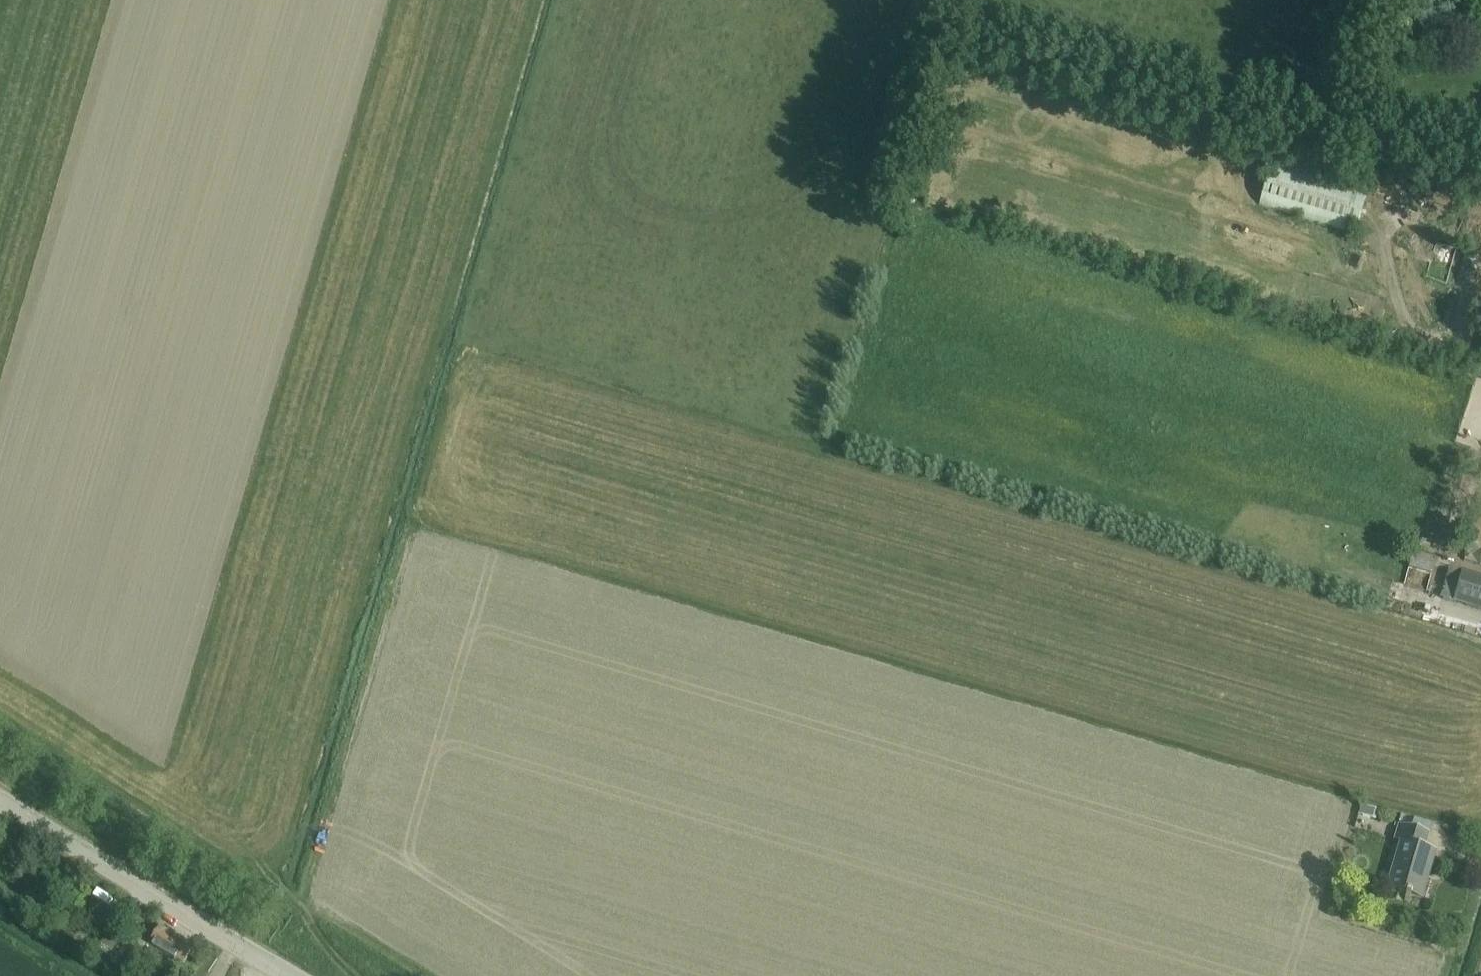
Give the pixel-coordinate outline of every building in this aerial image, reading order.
[(1260,204),(1356,233),(1369,190),(1272,161),(1260,204)] [(1444,321),(1439,338),(1472,347),(1480,321),(1480,318),(1480,211),(1418,192),(1406,226),(1445,239),(1445,237),(1466,244),(1444,321)] [(1463,561),(1478,567),(1480,565),(1480,550),(1471,556),(1468,558),(1463,561)] [(1411,559),(1408,569),(1431,575),(1433,565),(1411,559)] [(1454,604),(1480,611),(1480,579),(1463,574),(1448,570),(1439,599),(1454,604)] [(1361,806),(1358,816),(1375,821),(1378,812),(1361,806)] [(1381,884),(1379,889),(1423,902),(1437,853),(1430,850),(1425,849),(1429,835),(1430,834),(1398,825),(1398,826),(1393,842),(1399,843),(1387,886),(1381,884)] [(196,948),(161,927),(150,944),(143,940),(141,944),(133,939),(129,946),(109,933),(97,951),(125,968),(136,951),(143,956),(160,966),(157,972),(163,975),(178,975),(196,948)]
